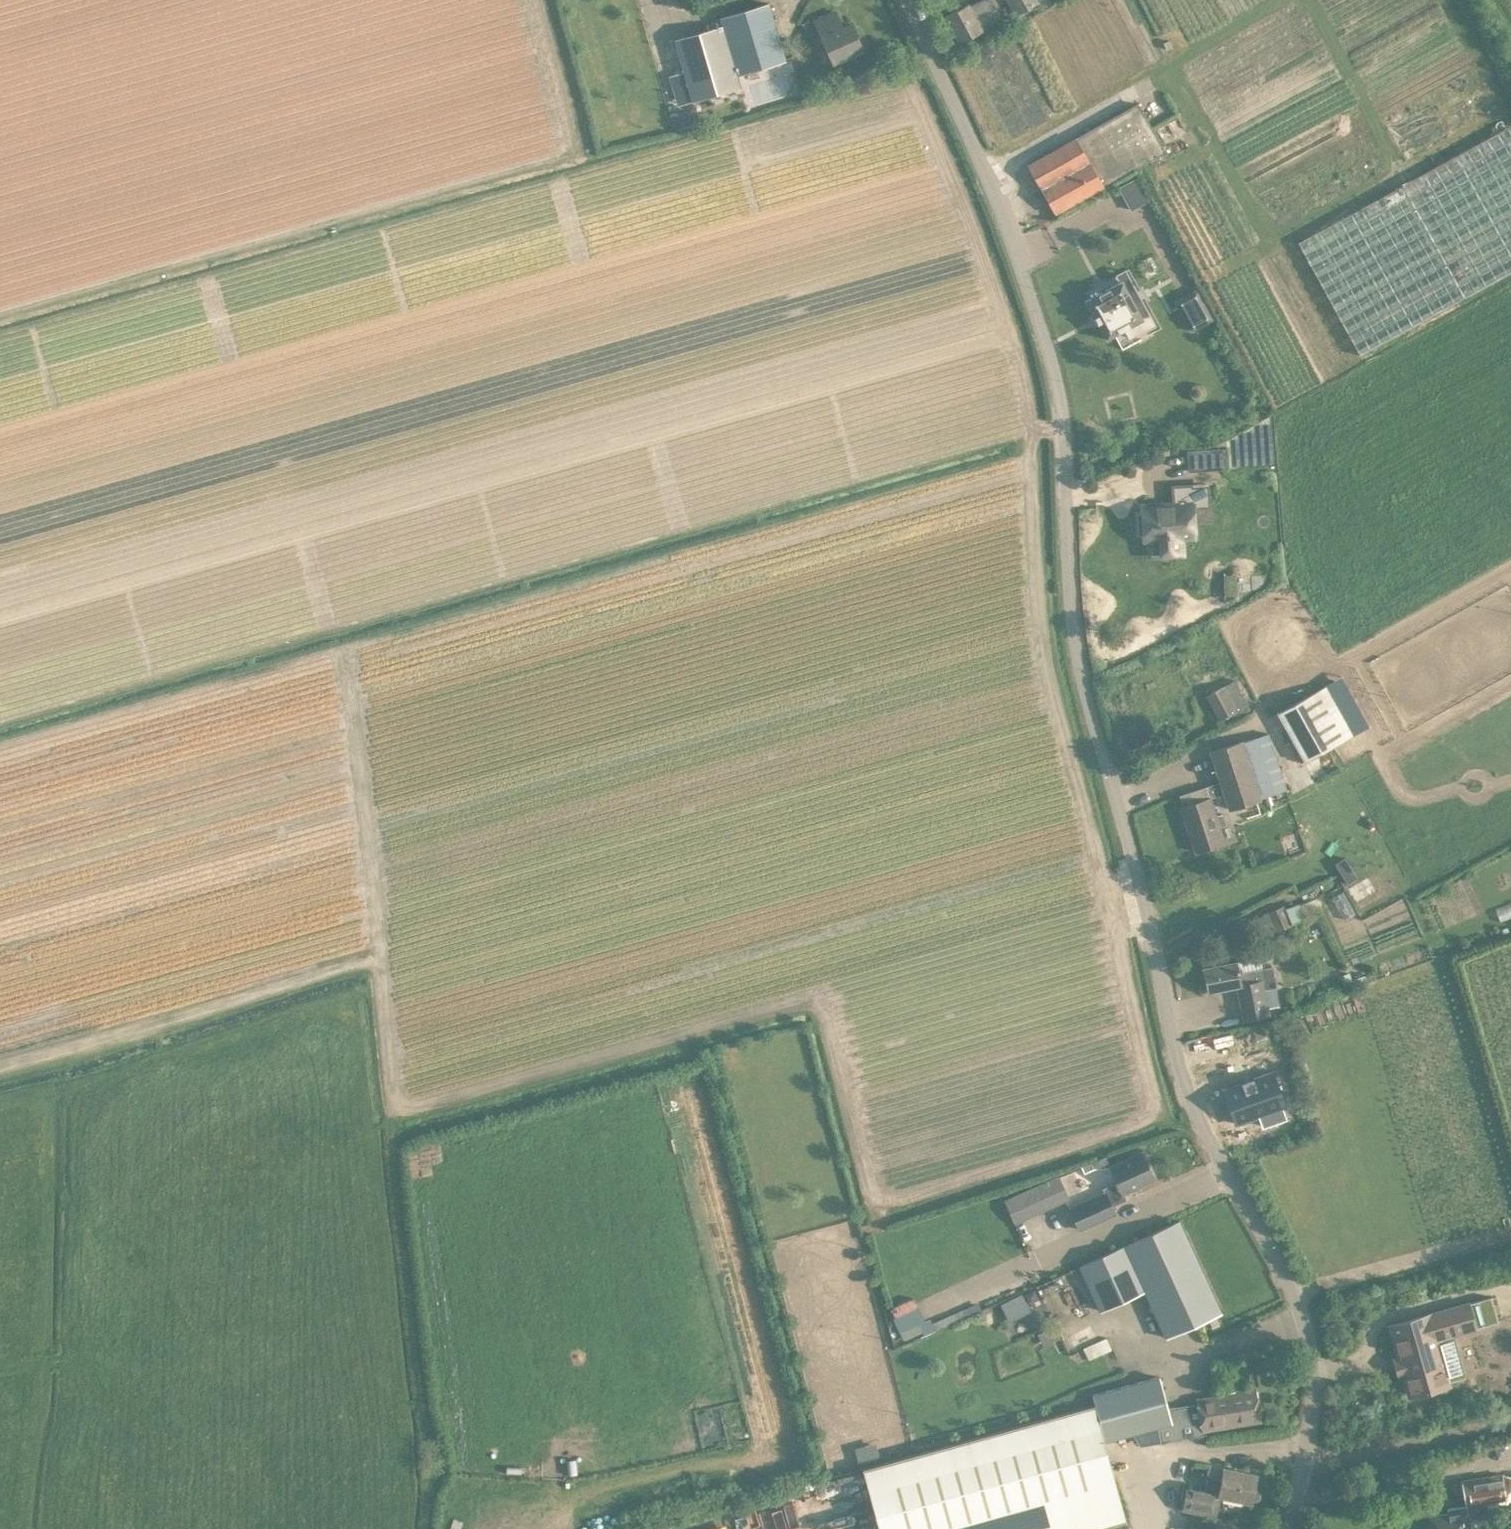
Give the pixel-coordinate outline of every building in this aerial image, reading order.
[(943,14),(957,41),(981,28),(1000,18),(990,0),(974,0),(968,3),(967,1),(943,14)] [(1012,14),(1036,0),(1005,0),(1012,14)] [(672,39),(690,98),(737,85),(735,73),(782,59),(765,1),(717,16),(719,24),(672,39)] [(810,18),(829,61),(860,47),(849,21),(840,25),(833,9),(810,18)] [(906,60),(908,66),(914,63),(912,57),(906,60)] [(1025,164),(1045,199),(1052,212),(1163,149),(1136,101),(1025,164)] [(1510,267),(1510,137),(1504,125),(1294,242),(1356,353),(1510,267)] [(1136,174),(1116,185),(1128,208),(1145,199),(1144,196),(1147,194),(1136,174)] [(1083,299),(1104,337),(1140,317),(1119,279),(1083,299)] [(1194,288),(1172,299),(1188,329),(1210,317),(1194,288)] [(1168,448),(1169,468),(1205,466),(1204,446),(1168,448)] [(1139,512),(1134,513),(1135,532),(1140,532),(1140,538),(1156,537),(1157,553),(1178,552),(1177,535),(1190,535),(1188,506),(1206,505),(1205,484),(1188,485),(1187,481),(1168,483),(1169,505),(1139,506),(1139,512)] [(1272,708),(1301,761),(1332,744),(1354,732),(1325,679),(1272,708)] [(1221,684),(1203,693),(1217,718),(1234,709),(1221,684)] [(1199,798),(1209,795),(1220,792),(1225,807),(1285,787),(1267,731),(1206,748),(1216,780),(1196,786),(1199,798)] [(1220,811),(1215,813),(1209,795),(1199,798),(1178,805),(1193,850),(1223,840),(1218,824),(1224,823),(1220,811)] [(1355,882),(1345,887),(1356,908),(1367,902),(1355,882)] [(1282,906),(1289,922),(1318,909),(1312,896),(1297,903),(1296,901),(1282,906)] [(1281,926),(1289,922),(1282,906),(1281,903),(1272,907),(1281,926)] [(1205,990),(1234,984),(1241,1017),(1266,1012),(1265,1006),(1276,1004),(1272,984),(1273,984),(1269,965),(1260,966),(1257,956),(1233,961),(1233,960),(1201,966),(1205,990)] [(1298,989),(1295,987),(1291,988),(1290,992),(1292,996),(1296,996),(1299,993),(1298,989)] [(1240,1027),(1214,1037),(1222,1061),(1249,1051),(1240,1027)] [(1239,1082),(1221,1088),(1233,1122),(1256,1114),(1256,1115),(1260,1125),(1283,1117),(1279,1105),(1282,1104),(1270,1070),(1252,1077),(1251,1075),(1249,1075),(1250,1078),(1240,1081),(1239,1079),(1238,1079),(1239,1082)] [(1111,1204),(1124,1198),(1120,1191),(1151,1177),(1140,1151),(1108,1166),(1114,1180),(1100,1186),(1102,1192),(1071,1207),(1081,1229),(1115,1213),(1111,1204)] [(1082,1171),(1091,1167),(1089,1162),(1080,1166),(1082,1171)] [(1057,1173),(1003,1197),(1014,1222),(1068,1198),(1057,1173)] [(1097,1309),(1141,1289),(1163,1336),(1218,1310),(1176,1218),(1076,1264),(1097,1309)] [(909,1294),(885,1305),(900,1337),(920,1328),(921,1332),(978,1306),(975,1300),(929,1320),(927,1315),(920,1319),(909,1294)] [(1427,1312),(1386,1323),(1397,1363),(1401,1362),(1403,1368),(1410,1393),(1449,1382),(1448,1380),(1463,1376),(1451,1333),(1450,1332),(1488,1321),(1481,1297),(1466,1301),(1427,1312)] [(1206,1321),(1210,1328),(1218,1324),(1215,1317),(1206,1321)] [(1193,1398),(1199,1429),(1257,1419),(1252,1388),(1243,1390),(1237,1358),(1208,1362),(1207,1363),(1214,1394),(1193,1398)] [(1095,1401),(1091,1402),(1102,1439),(1169,1421),(1156,1374),(1093,1392),(1095,1401)] [(1102,1439),(1091,1402),(1005,1425),(1034,1528),(1081,1528),(1123,1518),(1102,1439)] [(1005,1425),(860,1463),(877,1528),(1034,1528),(1005,1425)] [(573,1457),(564,1457),(565,1472),(574,1471),(573,1457)] [(1248,1500),(1254,1472),(1208,1463),(1202,1489),(1184,1485),(1180,1508),(1213,1515),(1219,1494),(1248,1500)] [(1427,1528),(1468,1528),(1466,1519),(1484,1515),(1481,1501),(1503,1497),(1498,1472),(1458,1478),(1463,1503),(1444,1506),(1445,1511),(1426,1514),(1428,1523),(1426,1523),(1427,1528)]
